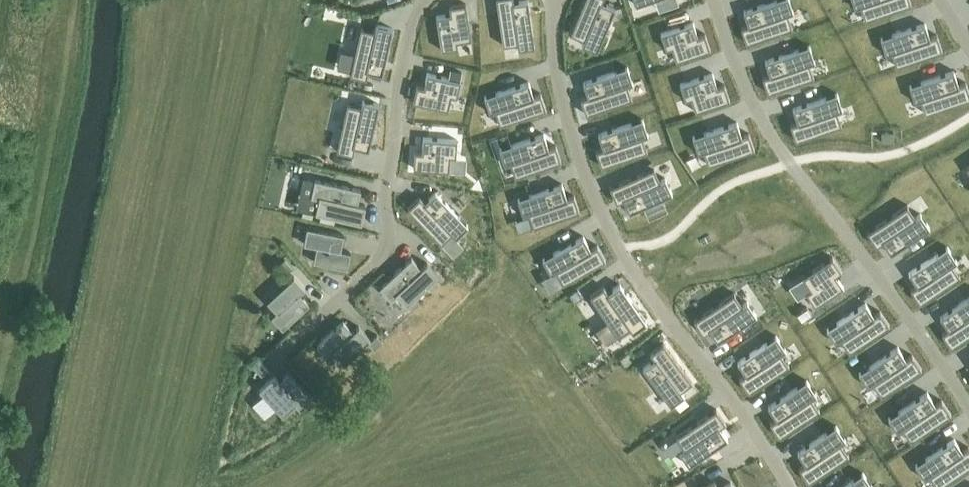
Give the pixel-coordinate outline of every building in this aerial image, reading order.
[(503,44),(517,42),(518,48),(535,46),(528,0),(521,0),(514,1),(513,0),(496,0),(503,44)] [(570,33),(584,38),(581,44),(597,50),(615,7),(602,1),(602,0),(584,0),(570,33)] [(741,26),(746,42),(792,27),(788,13),(793,11),(790,0),(772,0),(743,10),(748,24),(741,26)] [(855,7),(860,5),(865,19),(911,3),(910,0),(852,0),(855,7)] [(450,13),(436,15),(441,49),(458,47),(457,41),(471,39),(466,3),(449,5),(450,13)] [(693,21),(660,32),(666,49),(671,47),(676,60),(710,49),(705,33),(698,35),(693,21)] [(361,26),(350,74),(366,78),(368,70),(382,74),(392,28),(376,24),(375,30),(361,26)] [(924,24),(881,38),(886,52),(892,51),(897,64),(941,49),(936,35),(929,37),(924,24)] [(769,73),(762,76),(768,92),(814,76),(809,63),(815,61),(809,45),(765,60),(769,73)] [(587,95),(580,97),(586,113),(632,98),(627,84),(633,82),(627,66),(583,81),(587,95)] [(840,92),(848,93),(852,70),(844,69),(840,92)] [(910,85),(915,100),(921,98),(925,111),(968,96),(968,92),(965,82),(958,84),(953,71),(910,85)] [(416,84),(413,101),(448,109),(451,95),(457,96),(461,80),(427,72),(424,86),(416,84)] [(712,72),(680,83),(685,99),(691,97),(695,111),(730,99),(724,83),(717,86),(712,72)] [(529,81),(484,96),(490,112),(495,110),(500,124),(546,108),(541,92),(533,95),(529,81)] [(797,121),(790,124),(795,140),(842,124),(837,110),(842,108),(837,92),(792,107),(797,121)] [(347,102),(336,150),(353,153),(354,146),(369,149),(379,103),(362,99),(361,105),(347,102)] [(843,111),(845,135),(856,134),(854,110),(843,111)] [(603,147),(595,149),(601,165),(647,150),(642,136),(648,134),(643,118),(598,133),(603,147)] [(737,121),(692,136),(698,152),(703,150),(708,164),(754,148),(749,132),(742,135),(737,121)] [(544,133),(499,148),(505,164),(510,162),(515,176),(561,160),(556,144),(548,147),(544,133)] [(414,150),(413,167),(449,170),(450,155),(456,156),(457,139),(423,136),(422,151),(414,150)] [(654,166),(609,186),(616,202),(623,199),(629,212),(672,193),(665,177),(660,180),(654,166)] [(315,178),(311,195),(319,197),(315,212),(361,222),(365,204),(357,202),(360,189),(315,178)] [(562,183),(517,198),(523,214),(528,212),(533,226),(579,210),(574,194),(567,197),(562,183)] [(420,195),(407,207),(441,242),(452,232),(456,237),(468,225),(435,191),(425,201),(420,195)] [(907,204),(867,231),(876,245),(882,241),(890,253),(930,227),(920,213),(915,216),(907,204)] [(307,226),(304,243),(316,245),(313,261),(347,267),(350,251),(340,249),(344,234),(307,226)] [(583,235),(542,258),(551,273),(556,270),(563,283),(605,259),(597,244),(590,248),(583,235)] [(947,246),(908,272),(916,284),(910,288),(919,302),(960,275),(952,263),(957,260),(947,246)] [(832,256),(802,276),(810,288),(805,291),(815,305),(843,286),(835,274),(842,270),(832,256)] [(412,257),(380,287),(391,299),(397,294),(407,304),(439,274),(427,262),(421,267),(412,257)] [(285,258),(279,263),(287,272),(293,266),(285,258)] [(294,275),(267,300),(277,310),(271,316),(282,328),(309,303),(299,293),(305,287),(294,275)] [(604,285),(590,295),(617,335),(629,327),(633,332),(646,322),(620,283),(608,291),(604,285)] [(734,292),(694,319),(703,333),(709,329),(717,341),(756,315),(747,301),(742,304),(734,292)] [(940,316),(948,328),(941,332),(951,346),(968,334),(968,296),(940,316)] [(866,302),(827,329),(836,342),(841,339),(849,351),(889,324),(880,310),(874,314),(866,302)] [(807,306),(797,313),(801,319),(811,313),(807,306)] [(343,320),(317,344),(329,357),(334,352),(344,363),(370,338),(359,325),(353,331),(343,320)] [(377,334),(368,342),(374,348),(382,340),(377,334)] [(776,335),(737,361),(745,373),(739,377),(748,391),(789,364),(781,352),(786,349),(776,335)] [(654,358),(643,367),(671,404),(684,394),(681,389),(692,381),(663,342),(650,352),(654,358)] [(898,346),(859,372),(868,386),(873,383),(881,395),(921,368),(912,354),(906,358),(898,346)] [(259,360),(253,365),(261,374),(267,368),(259,360)] [(274,375),(259,388),(283,414),(295,403),(300,409),(312,399),(287,372),(279,381),(274,375)] [(807,380),(768,406),(776,418),(770,422),(779,436),(819,409),(811,397),(816,393),(807,380)] [(927,391),(888,417),(897,431),(902,428),(910,440),(951,413),(942,399),(935,403),(927,391)] [(716,408),(676,435),(684,447),(679,451),(689,464),(727,438),(719,426),(726,422),(716,408)] [(836,425),(797,451),(805,463),(799,467),(808,481),(849,454),(841,442),(845,439),(836,425)] [(915,464),(925,478),(929,475),(937,486),(938,486),(968,466),(968,447),(968,446),(962,450),(954,438),(915,464)] [(841,486),(871,486),(872,486),(863,472),(841,486)]
